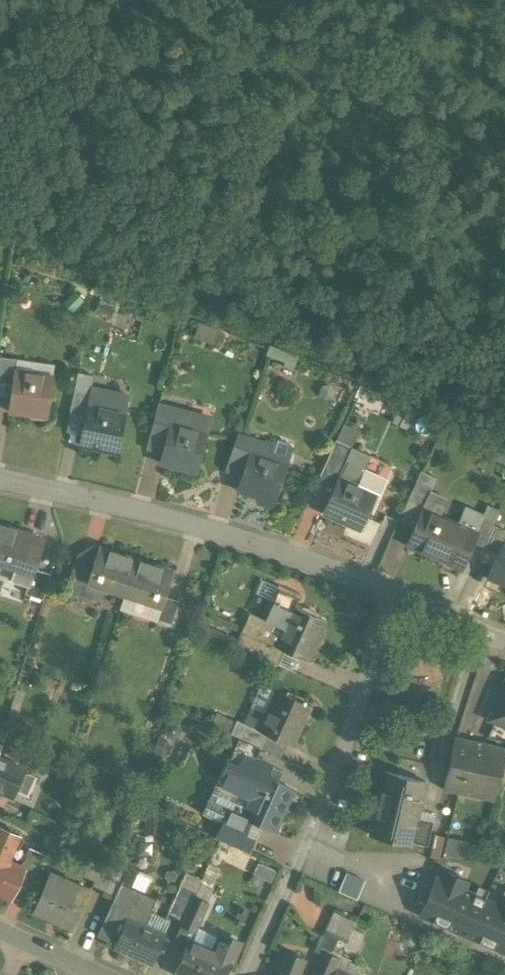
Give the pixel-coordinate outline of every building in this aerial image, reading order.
[(0,357),(0,358),(0,381),(13,383),(15,371),(17,359),(0,357)] [(52,376),(15,371),(13,383),(9,412),(30,414),(31,409),(46,411),(45,416),(47,417),(52,376)] [(91,393),(74,390),(70,414),(86,417),(88,405),(91,393)] [(125,412),(88,405),(86,417),(80,445),(101,449),(102,443),(117,446),(116,452),(117,452),(125,412)] [(173,412),(157,408),(151,431),(167,435),(173,412)] [(204,418),(190,415),(190,416),(173,412),(167,435),(160,463),(181,468),(182,463),(197,466),(195,472),(196,473),(207,433),(206,432),(205,433),(200,432),(204,418)] [(255,441),(239,435),(231,458),(247,463),(251,452),(255,441)] [(272,447),(255,441),(251,452),(268,457),(272,447)] [(351,448),(336,441),(318,481),(333,488),(338,477),(351,448)] [(272,447),(268,457),(286,463),(290,453),(272,447)] [(370,456),(351,448),(338,477),(357,485),(370,456)] [(268,457),(251,452),(247,463),(238,491),(239,491),(258,497),(257,501),(270,506),(272,502),(273,502),(286,463),(268,457)] [(437,478),(421,471),(417,480),(433,487),(437,478)] [(357,485),(338,477),(333,488),(322,513),(361,530),(377,494),(357,485)] [(433,487),(417,480),(412,491),(428,498),(429,496),(433,487)] [(412,491),(402,513),(418,520),(423,509),(428,498),(412,491)] [(445,503),(429,496),(428,498),(423,509),(439,516),(445,503)] [(482,520),(476,533),(477,533),(472,542),(483,547),(493,525),(499,512),(488,506),(482,520)] [(439,516),(423,509),(418,520),(407,545),(445,562),(461,526),(459,525),(439,516)] [(482,520),(464,512),(459,525),(461,526),(476,533),(482,520)] [(0,525),(0,564),(15,569),(18,559),(26,533),(0,525)] [(493,525),(483,547),(499,554),(504,543),(504,541),(504,530),(493,525)] [(476,533),(461,526),(445,562),(461,569),(472,542),(477,533),(476,533)] [(504,543),(499,554),(488,579),(504,587),(504,543)] [(136,559),(99,547),(90,573),(87,583),(125,595),(136,559)] [(32,563),(18,559),(15,569),(10,582),(24,586),(32,563)] [(174,571),(136,559),(125,595),(162,607),(165,597),(174,571)] [(77,568),(69,591),(83,596),(87,583),(90,573),(77,568)] [(300,595),(279,585),(271,601),(268,602),(262,614),(264,618),(263,619),(250,614),(242,631),(236,645),(254,653),(260,639),(285,651),(309,661),(310,661),(307,660),(324,621),(327,622),(295,607),(300,595)] [(179,601),(165,597),(162,607),(158,620),(172,624),(179,601)] [(285,651),(260,639),(254,653),(278,664),(285,651)] [(491,718),(504,725),(504,686),(491,718)] [(311,707),(276,690),(275,691),(277,692),(260,730),(258,729),(257,730),(269,735),(293,746),(293,745),(291,744),(309,706),(311,707)] [(257,730),(244,724),(238,737),(239,738),(260,748),(262,749),(269,735),(257,730)] [(504,748),(456,737),(444,789),(493,800),(504,748)] [(260,748),(239,738),(234,749),(255,758),(260,748)] [(255,758),(234,749),(228,761),(277,783),(282,771),(255,758)] [(0,759),(0,792),(12,797),(24,770),(0,759)] [(277,783),(228,761),(218,783),(250,798),(243,815),(241,814),(240,814),(252,820),(262,824),(276,831),(277,830),(275,829),(292,791),(294,792),(294,791),(277,783)] [(425,781),(386,772),(371,835),(410,844),(411,841),(427,845),(433,821),(416,817),(425,781)] [(250,798),(218,783),(204,815),(221,822),(227,808),(240,814),(241,814),(243,815),(250,798)] [(240,814),(227,808),(221,822),(246,833),(252,820),(240,814)] [(164,832),(164,817),(149,817),(148,832),(164,832)] [(246,833),(221,822),(215,837),(249,853),(262,824),(252,820),(246,833)] [(0,827),(0,895),(12,900),(13,897),(26,867),(21,865),(9,860),(20,835),(0,827)] [(464,862),(470,842),(437,833),(432,853),(464,862)] [(45,854),(29,847),(21,865),(26,867),(37,872),(45,854)] [(103,866),(81,856),(74,871),(96,881),(103,866)] [(114,870),(103,865),(96,881),(94,885),(105,890),(114,870)] [(26,867),(13,897),(24,902),(37,872),(26,867)] [(436,877),(419,914),(504,953),(504,898),(499,895),(495,903),(464,889),(468,881),(443,870),(439,878),(436,877)] [(364,880),(346,872),(338,891),(356,898),(364,880)] [(88,890),(50,873),(34,910),(72,927),(88,890)] [(185,873),(167,914),(182,921),(194,896),(195,897),(202,881),(185,873)] [(156,898),(121,883),(98,935),(116,944),(128,919),(144,926),(156,898)] [(182,921),(181,925),(195,932),(208,902),(195,897),(194,896),(182,921)] [(333,913),(316,950),(321,953),(322,952),(340,960),(356,923),(333,913)] [(144,926),(128,919),(116,944),(115,946),(151,962),(164,935),(144,926)] [(239,942),(223,935),(215,953),(230,959),(231,960),(239,942)] [(189,942),(190,941),(188,941),(174,973),(175,974),(178,974),(224,974),(231,960),(230,959),(215,953),(189,942)] [(276,974),(298,974),(305,960),(286,952),(276,974)] [(311,974),(333,974),(336,968),(340,960),(322,952),(321,953),(311,974)]
